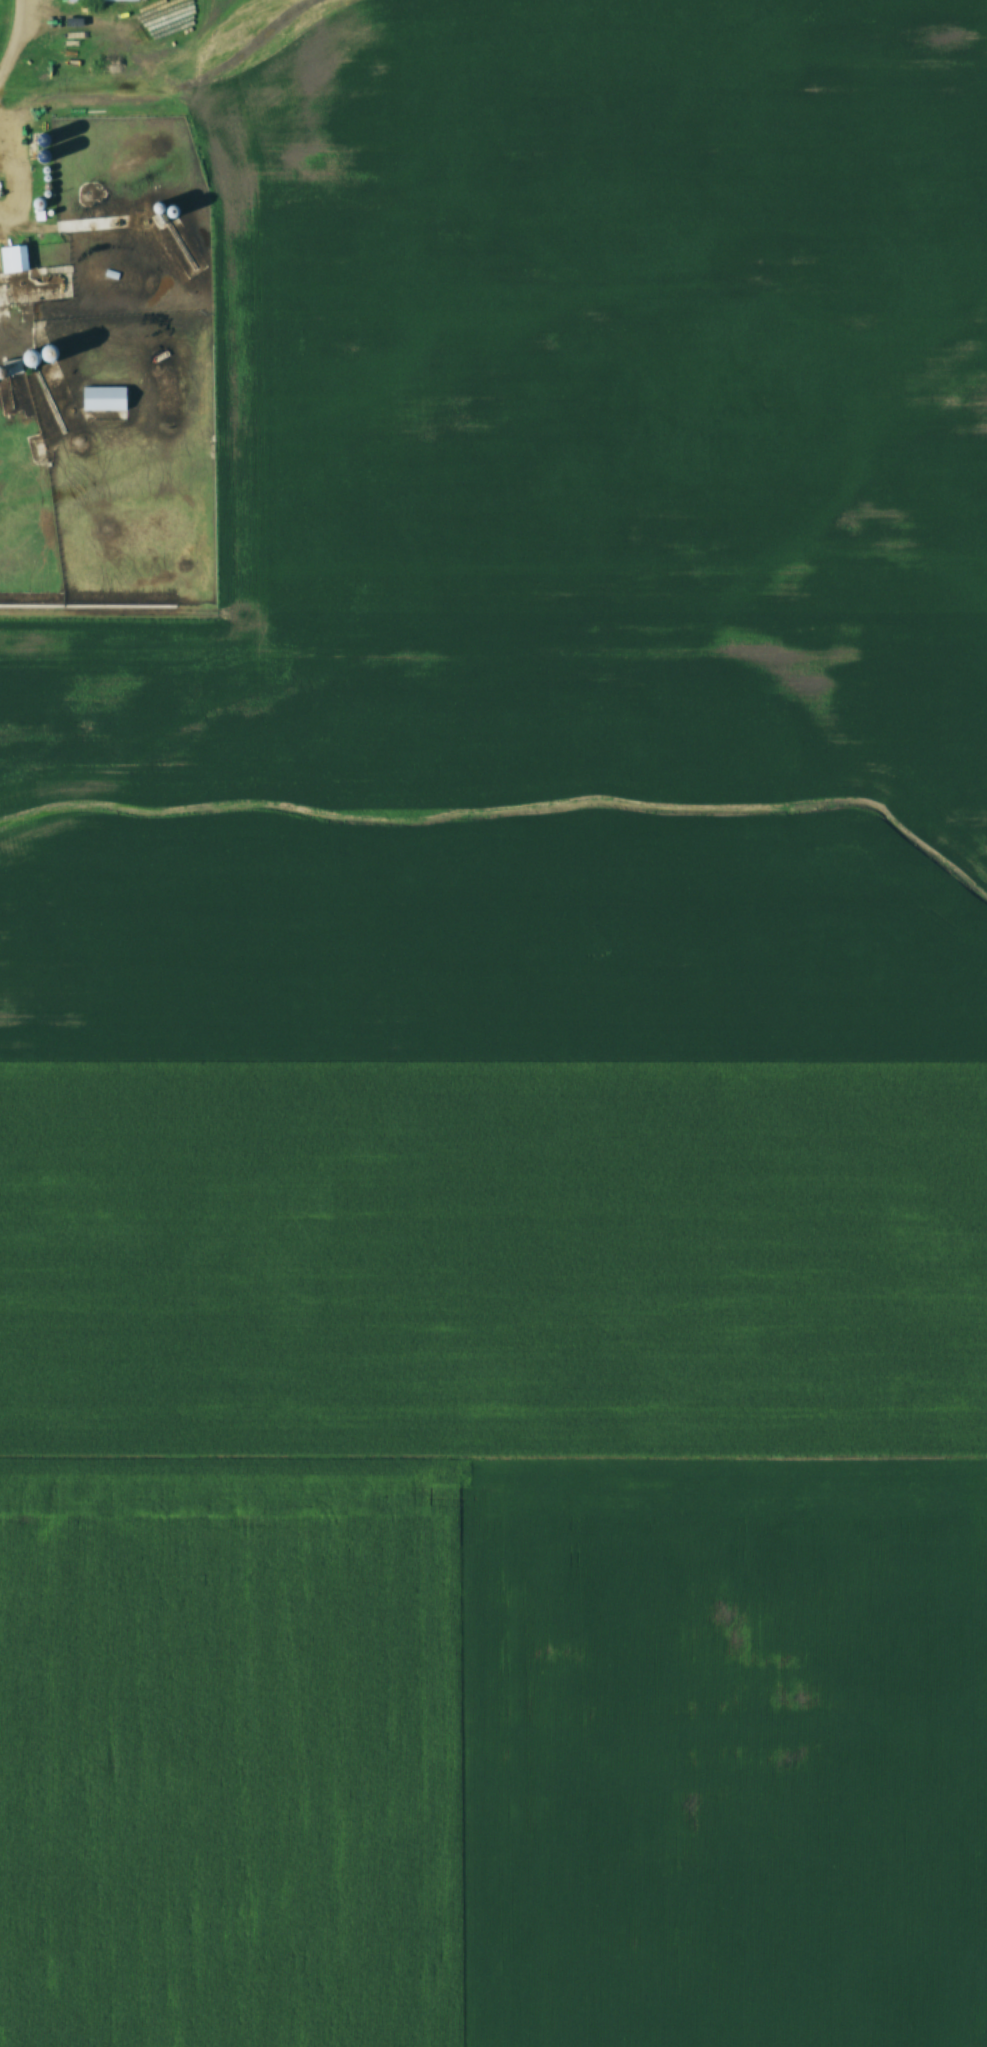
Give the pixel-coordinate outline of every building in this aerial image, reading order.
[(26,248),(3,248),(3,273),(26,273),(26,248)] [(24,375),(23,367),(53,365),(51,348),(18,350),(19,361),(0,363),(1,377),(24,375)] [(82,388),(82,412),(126,412),(126,388),(82,388)]
